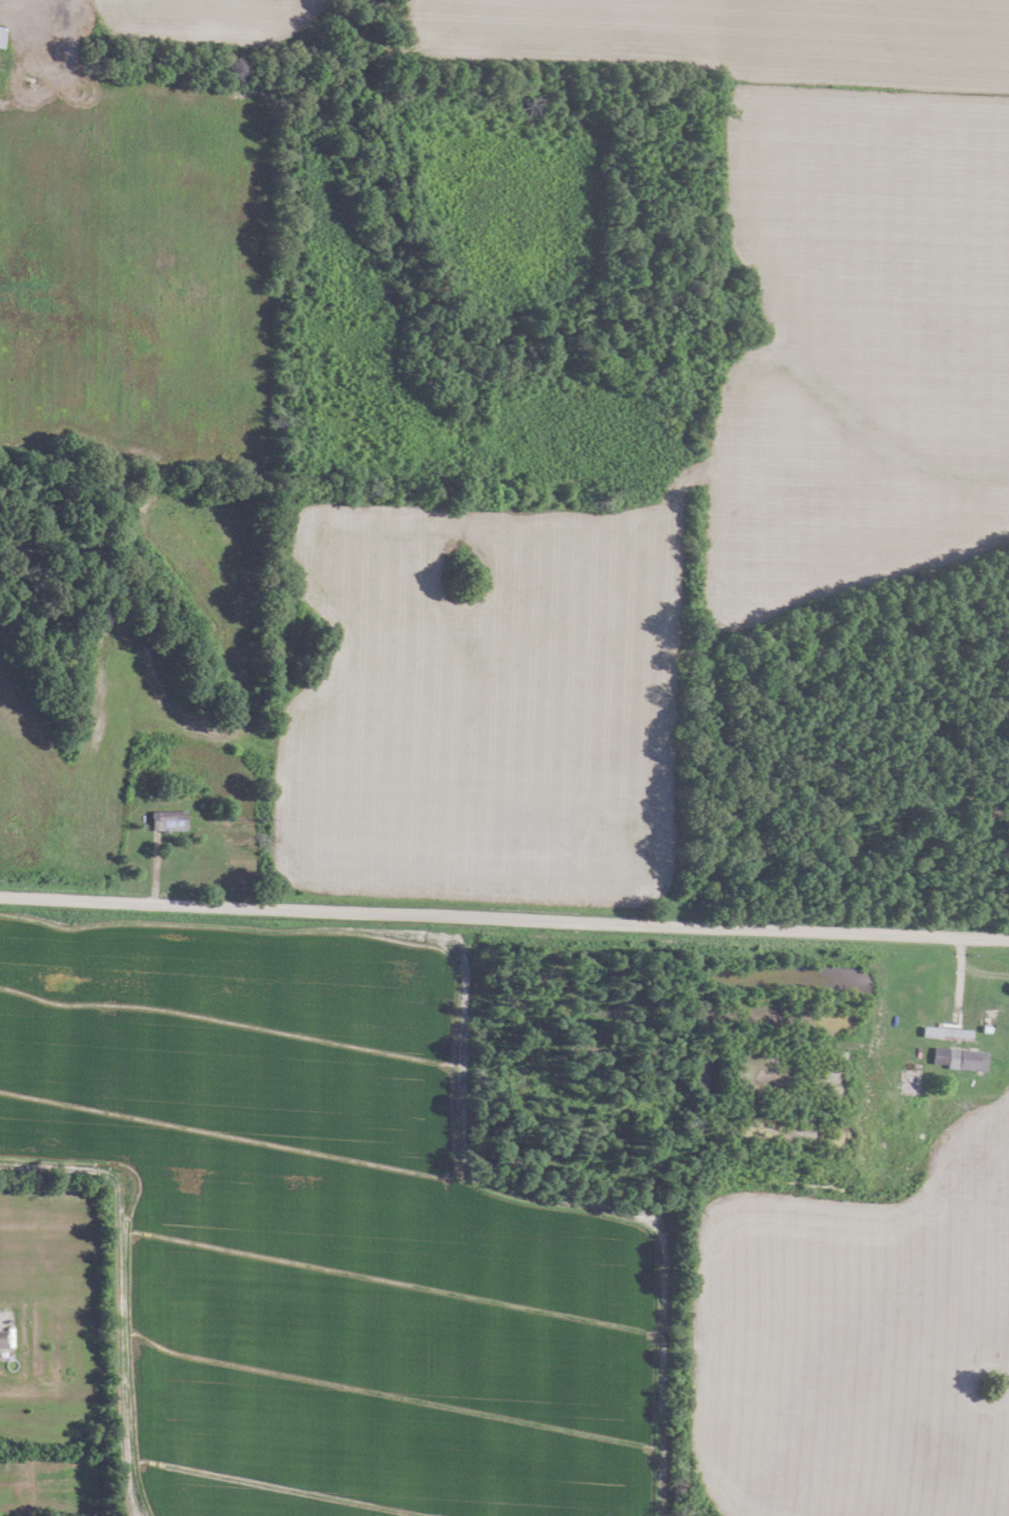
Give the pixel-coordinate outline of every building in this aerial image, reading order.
[(182,811),(146,811),(147,831),(183,831),(182,811)] [(982,1052),(929,1048),(928,1067),(981,1071),(982,1052)]
